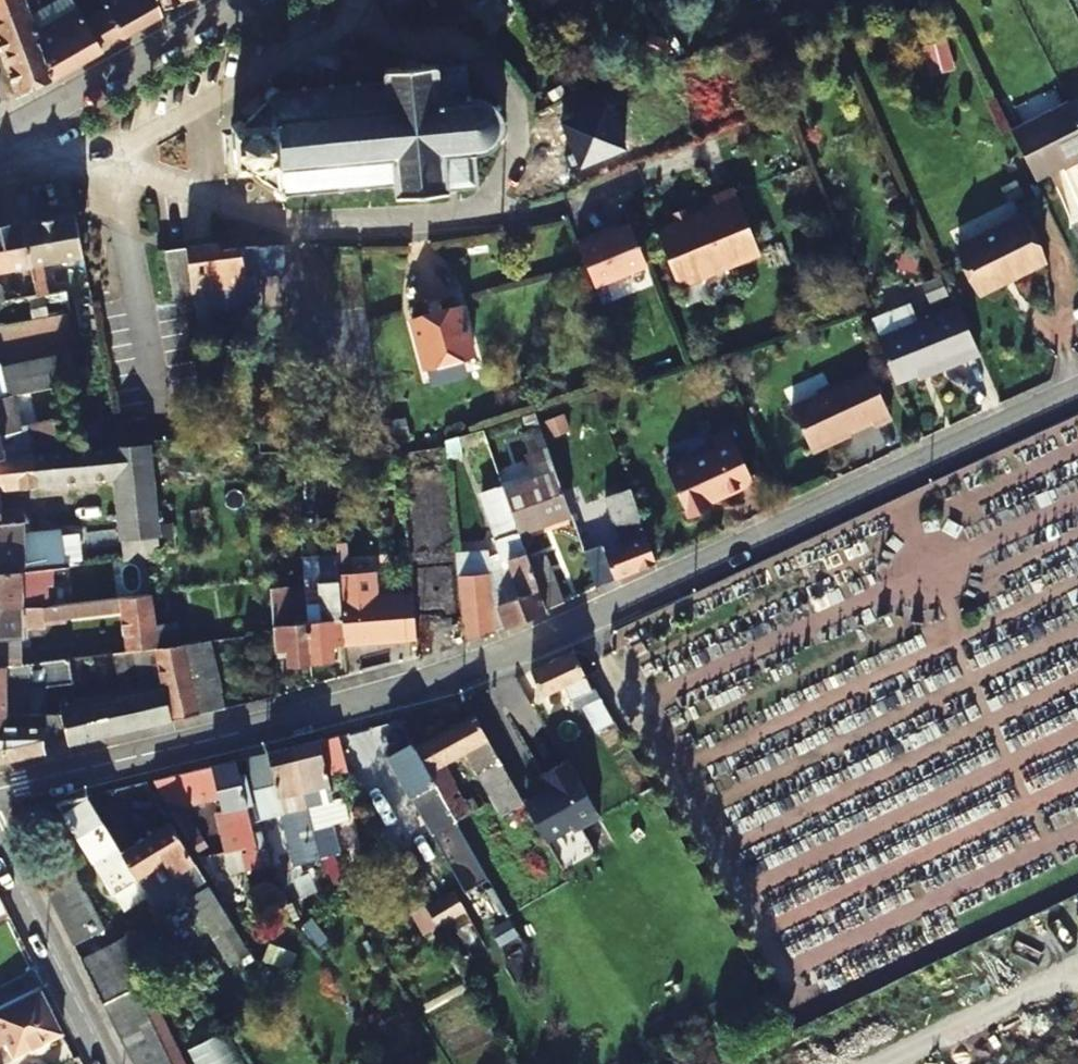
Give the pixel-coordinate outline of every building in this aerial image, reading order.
[(26,3),(26,0),(0,0),(0,12),(26,3)] [(101,50),(85,18),(79,6),(47,25),(37,0),(26,0),(26,3),(54,76),(101,50)] [(106,6),(122,38),(162,16),(159,9),(157,0),(103,0),(106,6)] [(159,9),(191,0),(157,0),(159,9)] [(817,2),(805,8),(811,19),(823,12),(817,2)] [(0,12),(0,42),(19,94),(54,78),(54,76),(26,3),(0,12)] [(110,45),(122,38),(106,6),(97,11),(110,45)] [(101,50),(110,45),(97,11),(85,18),(101,50)] [(947,39),(921,45),(929,75),(954,69),(947,39)] [(438,63),(423,64),(418,61),(412,60),(409,60),(405,61),(401,63),(400,66),(385,68),(385,79),(382,79),(382,83),(362,84),(362,81),(357,82),(356,85),(334,87),(334,84),(329,85),(329,88),(307,89),(307,86),(303,86),(302,89),(280,92),(280,88),(276,88),(276,87),(270,87),(270,89),(267,89),(267,91),(266,92),(264,92),(265,98),(268,98),(268,103),(267,104),(266,105),(264,104),(253,116),(254,117),(254,119),(253,120),(252,121),(243,121),(243,119),(239,119),(239,122),(234,122),(234,126),(231,127),(234,165),(238,165),(238,169),(243,169),(243,171),(247,172),(247,169),(256,168),(257,169),(257,171),(257,173),(269,183),(271,182),(275,184),(275,188),(272,188),(272,193),(276,194),(275,196),(279,197),(279,199),(284,200),(285,197),(289,196),(289,193),(311,190),(311,194),(314,194),(315,190),(337,188),(338,192),(343,192),(343,188),(366,185),(366,190),(370,189),(370,185),(392,183),(392,186),(396,186),(397,195),(411,194),(411,191),(419,196),(423,196),(426,196),(429,194),(431,192),(447,191),(447,187),(478,184),(475,157),(477,156),(477,150),(485,145),(492,140),(497,144),(500,140),(495,135),(497,130),(498,125),(498,120),(496,115),(494,111),(498,108),(495,103),(491,106),(486,102),(472,99),(472,95),(469,95),(467,64),(438,66),(438,63)] [(1077,125),(1077,95),(1066,101),(1077,125)] [(1060,164),(1077,156),(1077,125),(1066,101),(1035,116),(1060,164)] [(1006,130),(1030,179),(1060,164),(1035,116),(1006,130)] [(802,227),(814,222),(789,158),(766,167),(803,260),(809,258),(807,254),(811,252),(802,227)] [(760,256),(735,190),(714,198),(718,209),(657,232),(677,287),(760,256)] [(28,264),(81,254),(72,214),(20,223),(28,264)] [(1041,263),(1017,216),(956,249),(979,296),(1041,263)] [(28,264),(20,223),(0,226),(0,269),(28,264)] [(596,287),(646,267),(631,227),(595,241),(593,237),(577,243),(596,287)] [(243,285),(242,278),(282,273),(281,246),(216,253),(215,245),(182,248),(188,290),(188,291),(194,330),(208,327),(206,312),(223,309),(221,289),(243,285)] [(159,250),(165,295),(188,290),(182,248),(159,250)] [(288,309),(305,306),(302,277),(283,280),(288,309)] [(422,360),(438,356),(448,353),(450,360),(459,357),(457,350),(470,346),(459,300),(409,313),(422,360)] [(979,355),(958,308),(878,343),(895,386),(961,359),(962,363),(979,355)] [(79,381),(73,353),(58,356),(64,385),(79,381)] [(450,360),(448,353),(438,356),(440,363),(450,360)] [(49,388),(64,385),(58,356),(43,359),(49,388)] [(36,390),(49,388),(43,359),(30,362),(36,390)] [(20,394),(36,390),(30,362),(14,365),(20,394)] [(20,394),(14,365),(0,368),(0,387),(3,398),(20,394)] [(891,421),(870,374),(791,410),(811,453),(872,426),(874,429),(891,421)] [(514,535),(515,536),(568,516),(560,493),(533,414),(525,417),(530,431),(519,435),(526,455),(522,457),(532,482),(512,489),(507,476),(496,479),(501,500),(508,520),(514,535)] [(552,436),(569,430),(563,415),(546,421),(552,436)] [(103,421),(86,423),(90,449),(107,447),(103,421)] [(482,431),(445,443),(446,459),(486,447),(482,431)] [(752,485),(728,432),(710,441),(715,451),(666,473),(688,521),(710,511),(707,506),(752,485)] [(19,438),(19,440),(21,456),(52,453),(50,435),(19,438)] [(280,451),(279,438),(259,440),(260,453),(280,451)] [(21,456),(19,440),(0,442),(0,458),(21,456)] [(122,542),(156,537),(142,443),(118,446),(107,447),(90,449),(52,453),(21,456),(0,458),(0,486),(112,478),(119,526),(113,527),(115,541),(122,540),(122,542)] [(296,468),(297,476),(308,475),(307,467),(296,468)] [(596,543),(577,488),(560,493),(568,516),(579,549),(596,543)] [(654,567),(629,492),(605,500),(608,507),(614,506),(627,544),(621,546),(603,552),(602,548),(586,554),(598,589),(654,567)] [(19,569),(18,520),(0,521),(0,571),(19,569)] [(455,561),(456,577),(487,575),(493,634),(544,612),(543,610),(533,583),(515,536),(514,535),(494,541),(497,563),(483,565),(482,560),(455,561)] [(156,537),(122,542),(125,559),(159,555),(156,537)] [(65,550),(51,552),(52,566),(66,564),(65,550)] [(52,572),(53,580),(70,579),(69,564),(66,564),(52,566),(52,572)] [(19,605),(18,582),(42,581),(42,572),(52,572),(52,566),(19,569),(0,571),(0,606),(19,605)] [(52,572),(42,572),(42,581),(53,580),(52,572)] [(322,575),(323,585),(304,586),(306,609),(307,623),(310,665),(331,663),(330,648),(344,647),(344,644),(340,601),(338,574),(322,575)] [(487,575),(456,577),(462,645),(493,634),(487,575)] [(533,583),(543,610),(560,603),(551,577),(533,583)] [(291,624),(290,609),(306,609),(304,586),(285,588),(284,578),(269,579),(269,582),(273,635),(274,652),(284,652),(285,667),(310,665),(307,623),(291,624)] [(149,594),(98,598),(99,612),(121,611),(127,651),(134,650),(156,648),(152,623),(149,594)] [(344,644),(361,644),(416,640),(413,612),(412,596),(340,601),(344,644)] [(60,616),(99,612),(98,598),(58,601),(60,616)] [(60,616),(58,601),(19,605),(0,606),(0,639),(18,638),(20,637),(19,621),(37,620),(37,618),(60,616)] [(455,644),(450,608),(413,612),(416,640),(417,649),(455,644)] [(176,621),(152,623),(156,648),(180,645),(176,621)] [(18,638),(0,639),(0,665),(19,663),(18,638)] [(210,642),(184,644),(198,715),(221,710),(210,642)] [(590,647),(597,658),(602,655),(596,642),(589,645),(590,647)] [(180,645),(156,648),(164,685),(171,721),(198,715),(184,644),(180,645)] [(141,691),(164,685),(156,648),(134,650),(141,691)] [(571,707),(578,704),(595,735),(613,725),(595,691),(592,692),(574,654),(531,673),(542,698),(563,688),(571,707)] [(29,713),(28,662),(19,663),(0,665),(0,714),(29,713)] [(485,723),(535,708),(519,678),(475,695),(485,723)] [(150,726),(171,721),(164,685),(141,691),(150,726)] [(130,730),(150,726),(141,691),(123,695),(130,730)] [(60,711),(60,712),(66,744),(130,730),(123,695),(60,711)] [(66,744),(60,712),(29,713),(0,714),(0,759),(66,744)] [(478,777),(485,774),(499,798),(514,789),(509,782),(473,717),(413,748),(426,773),(464,753),(478,777)] [(311,828),(314,843),(326,840),(318,804),(330,801),(315,739),(291,745),(311,828)] [(413,748),(409,742),(385,757),(428,836),(432,834),(463,887),(483,876),(454,823),(440,798),(426,773),(413,748)] [(274,782),(277,794),(281,811),(296,808),(301,829),(311,828),(291,745),(243,755),(251,787),(274,782)] [(245,843),(245,849),(254,847),(232,758),(175,772),(185,805),(216,796),(220,809),(229,807),(238,845),(245,843)] [(525,809),(544,843),(569,830),(574,831),(597,819),(565,762),(537,778),(544,792),(535,797),(538,801),(525,809)] [(175,772),(151,778),(168,809),(185,805),(175,772)] [(440,798),(454,823),(483,807),(477,797),(463,804),(455,790),(440,798)] [(90,858),(116,843),(86,794),(54,801),(90,858)] [(373,822),(395,861),(406,855),(390,826),(403,818),(397,807),(373,822)] [(168,822),(120,851),(155,908),(202,878),(168,822)] [(276,853),(289,850),(282,833),(277,836),(274,829),(266,833),(276,853)] [(258,865),(254,847),(245,849),(239,850),(243,868),(258,865)] [(101,928),(74,874),(71,867),(40,881),(71,943),(101,928)] [(81,870),(74,874),(101,928),(109,924),(81,870)] [(481,930),(491,949),(498,963),(524,948),(487,882),(477,887),(496,922),(481,930)] [(184,897),(227,966),(248,954),(209,890),(205,883),(184,897)] [(421,908),(434,929),(449,921),(454,929),(467,922),(451,892),(421,908)] [(9,912),(0,894),(0,916),(9,912)] [(253,931),(287,995),(308,983),(276,920),(253,931)] [(140,981),(151,975),(130,933),(79,959),(132,1063),(166,1063),(128,987),(140,981)] [(208,958),(191,967),(201,982),(217,973),(208,958)] [(128,987),(166,1063),(182,1063),(140,981),(128,987)] [(62,1032),(41,988),(0,1008),(0,1046),(6,1043),(12,1055),(31,1047),(32,1050),(50,1043),(48,1038),(62,1032)]
